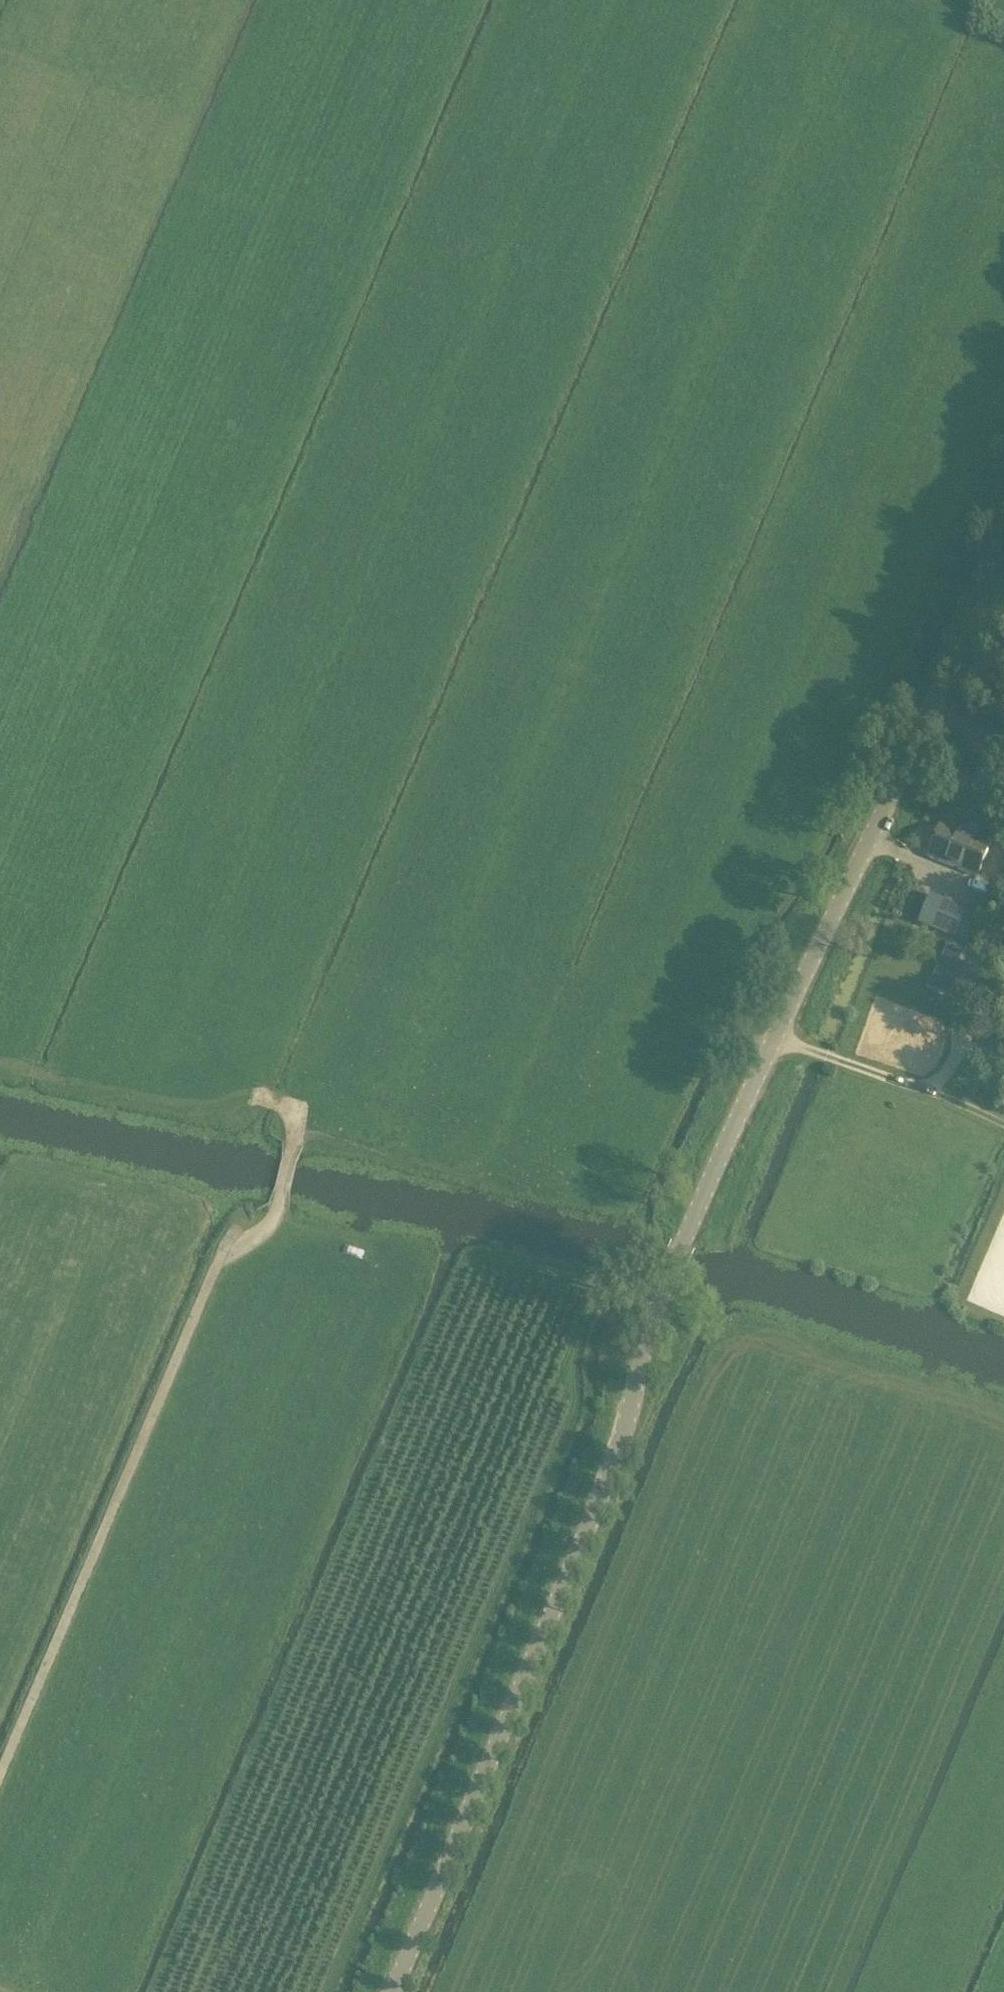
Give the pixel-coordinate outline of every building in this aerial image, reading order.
[(977,877),(990,845),(942,826),(929,858),(977,877)] [(933,931),(945,901),(930,895),(918,925),(933,931)] [(950,994),(967,957),(947,948),(931,985),(950,994)]
